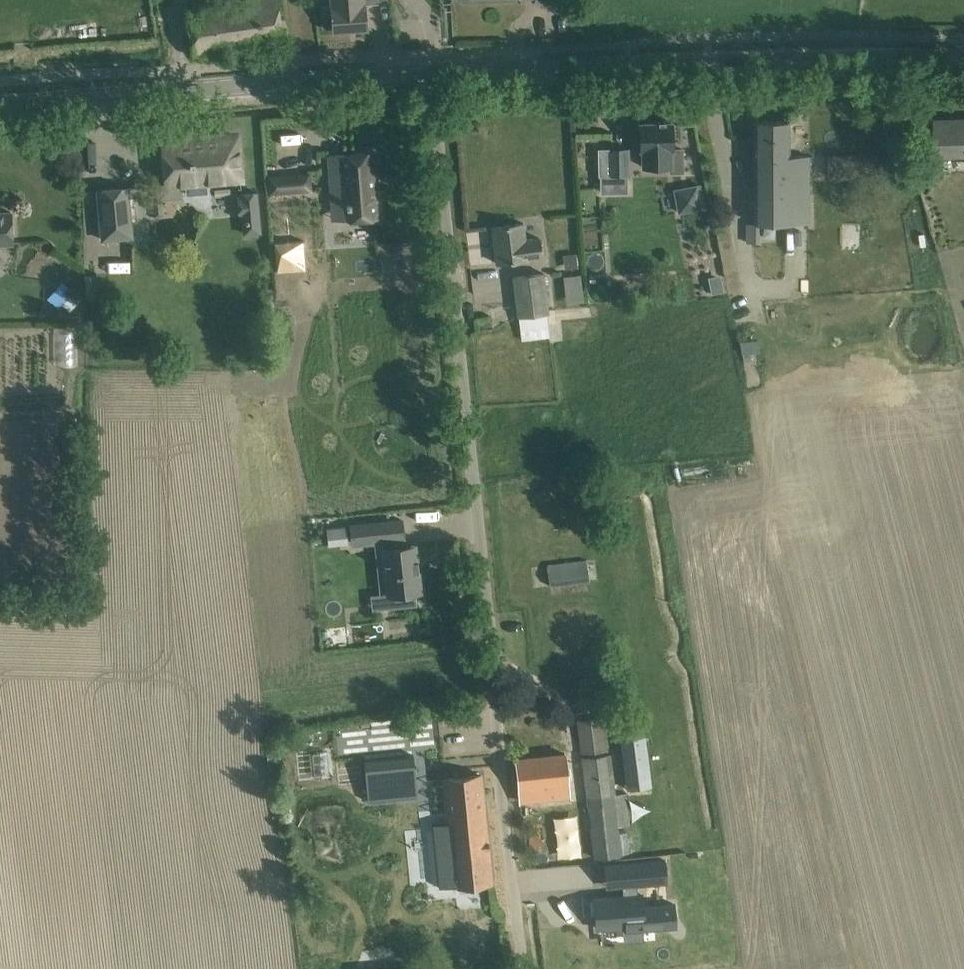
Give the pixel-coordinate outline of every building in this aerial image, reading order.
[(277,0),(248,0),(187,10),(194,54),(283,40),(277,0)] [(364,0),(329,0),(330,7),(321,7),(323,27),(333,26),(333,30),(366,28),(364,0)] [(936,120),(937,154),(963,154),(963,119),(936,120)] [(788,120),(754,120),(754,223),(756,223),(800,222),(808,222),(808,155),(788,155),(788,120)] [(640,128),(636,128),(636,141),(640,141),(640,149),(642,149),(643,167),(670,166),(670,172),(683,171),(682,149),(672,148),(672,122),(659,122),(639,122),(640,128)] [(180,140),(180,143),(163,144),(166,184),(187,182),(188,193),(207,191),(206,180),(240,177),(236,137),(204,140),(204,138),(180,140)] [(609,147),(599,147),(599,175),(601,175),(601,191),(629,191),(628,174),(630,174),(631,174),(630,147),(609,147)] [(348,206),(349,218),(375,217),(372,173),(375,173),(376,173),(375,152),(327,155),(331,192),(347,191),(348,201),(346,201),(346,206),(348,206)] [(270,177),(271,192),(310,189),(309,175),(271,178),(271,177),(270,177)] [(704,207),(700,185),(675,190),(679,212),(704,207)] [(101,238),(132,235),(127,187),(97,190),(101,238)] [(260,233),(256,192),(240,193),(244,235),(260,233)] [(271,199),(272,216),(288,215),(287,198),(271,199)] [(161,202),(151,203),(153,217),(163,216),(161,202)] [(12,243),(11,211),(0,212),(0,244),(12,243)] [(523,223),(492,226),(496,262),(528,259),(528,258),(541,256),(539,237),(525,239),(523,223)] [(303,238),(274,240),(276,269),(305,267),(303,238)] [(577,251),(564,254),(567,267),(579,264),(577,251)] [(567,301),(585,300),(583,272),(566,273),(567,301)] [(543,273),(514,277),(518,314),(548,311),(543,273)] [(721,279),(709,281),(711,293),(724,291),(721,279)] [(750,352),(743,353),(744,361),(751,360),(750,352)] [(402,519),(372,523),(374,540),(382,539),(384,554),(381,554),(383,568),(385,567),(388,592),(390,606),(416,603),(415,591),(415,590),(420,590),(418,572),(419,572),(417,559),(415,545),(406,546),(405,547),(402,519)] [(345,525),(326,527),(328,545),(347,543),(345,525)] [(550,586),(589,581),(587,560),(547,565),(550,586)] [(578,719),(582,752),(607,750),(603,716),(578,719)] [(646,723),(620,726),(621,738),(626,777),(652,774),(647,734),(646,723)] [(565,753),(516,759),(520,802),(521,803),(569,798),(565,753)] [(413,754),(364,759),(368,801),(401,798),(400,786),(416,784),(413,754)] [(594,857),(620,854),(617,826),(630,824),(626,792),(614,794),(610,754),(583,757),(594,857)] [(439,887),(491,882),(480,774),(444,778),(448,815),(436,817),(439,841),(430,842),(431,855),(436,855),(439,887)] [(623,895),(594,897),(595,901),(596,916),(597,928),(600,927),(627,925),(627,930),(643,928),(675,926),(673,902),(641,905),(640,893),(637,893),(637,883),(666,881),(664,859),(617,863),(619,885),(622,885),(623,895)]
